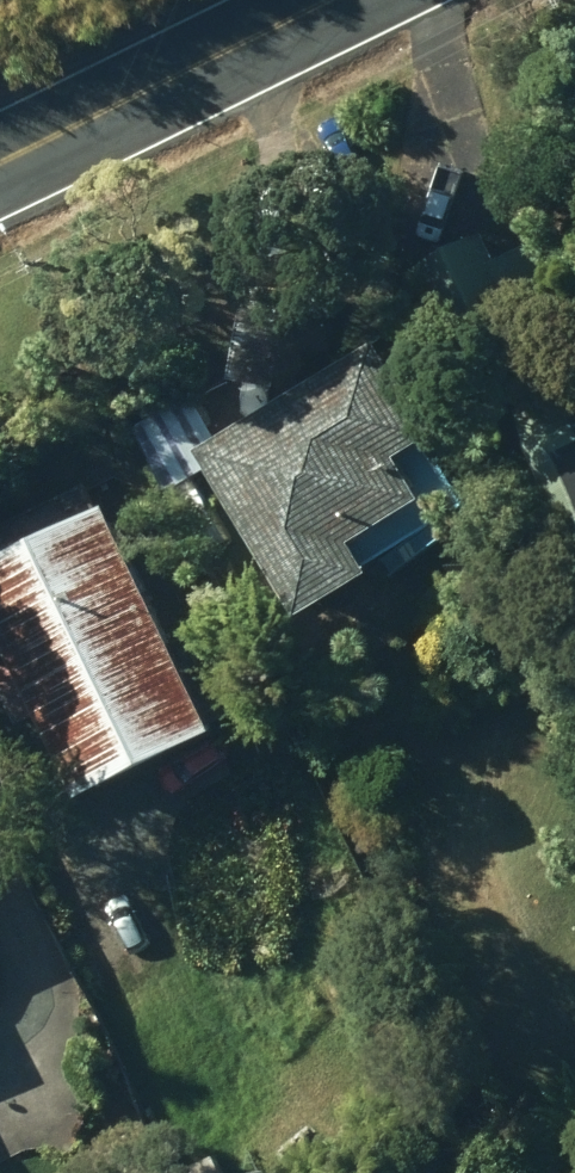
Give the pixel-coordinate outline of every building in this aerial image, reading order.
[(443,317),(460,354),(536,318),(494,228),(430,258),(454,311),(443,317)] [(216,443),(321,613),(394,568),(375,536),(446,495),(419,450),(455,430),(396,335),(216,443)] [(531,408),(574,488),(568,491),(574,504),(574,386),(531,408)] [(176,483),(209,547),(236,534),(201,470),(176,483)] [(100,795),(237,724),(126,500),(0,561),(0,593),(100,795)]
